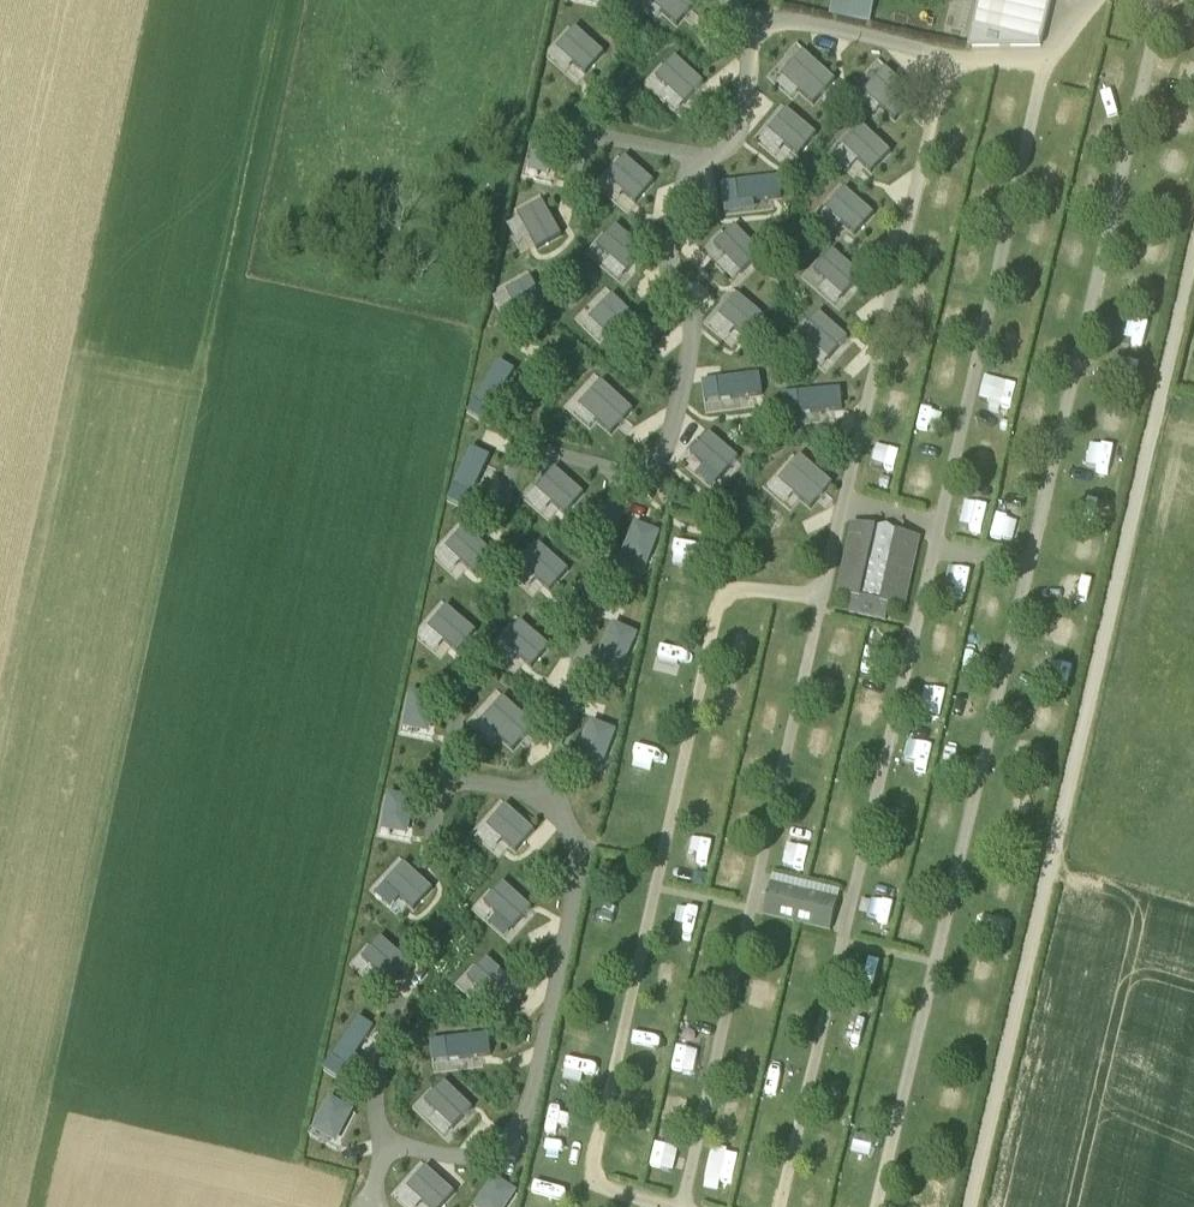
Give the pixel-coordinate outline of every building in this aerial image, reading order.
[(698,0),(647,0),(677,28),(700,2),(698,0)] [(873,0),(832,0),(829,14),(870,23),(875,0),(873,0)] [(1041,48),(1052,0),(981,0),(970,48),(971,48),(1041,48)] [(576,28),(557,50),(585,75),(605,54),(576,28)] [(804,53),(782,77),(813,106),(837,81),(804,53)] [(675,57),(657,79),(686,104),(705,84),(675,57)] [(886,68),(864,93),(895,123),(919,98),(886,68)] [(787,111),(770,132),(798,158),(818,135),(787,111)] [(864,126),(844,147),(871,175),(893,153),(864,126)] [(556,145),(537,141),(529,173),(548,178),(556,145)] [(635,204),(655,182),(625,157),(607,179),(635,204)] [(722,184),(725,206),(783,199),(780,176),(722,184)] [(845,189),(827,211),(855,236),(876,215),(845,189)] [(519,216),(538,251),(563,237),(543,203),(519,216)] [(646,251),(616,225),(598,247),(627,273),(646,251)] [(735,226),(715,246),(741,274),(763,255),(735,226)] [(834,251),(815,272),(843,297),(862,276),(834,251)] [(532,278),(507,293),(525,326),(551,312),(532,278)] [(738,295),(720,317),(749,341),(769,320),(738,295)] [(613,296),(590,319),(620,350),(645,326),(613,296)] [(819,313),(801,335),(830,360),(849,339),(819,313)] [(1005,335),(1027,341),(1032,324),(1010,318),(1005,335)] [(516,371),(501,362),(467,413),(491,428),(507,401),(500,397),(516,371)] [(702,382),(706,403),(763,396),(760,374),(702,382)] [(998,378),(993,403),(1013,407),(1018,383),(998,378)] [(602,382),(580,407),(611,435),(635,411),(602,382)] [(783,394),(785,415),(844,410),(841,388),(783,394)] [(943,429),(948,408),(925,402),(920,423),(943,429)] [(710,434),(692,454),(721,480),(740,459),(710,434)] [(472,448),(448,502),(467,510),(493,457),(472,448)] [(801,456),(779,481),(812,509),(835,485),(801,456)] [(556,468),(537,490),(566,515),(585,495),(556,468)] [(1019,536),(1024,509),(1002,505),(997,533),(1019,536)] [(635,523),(622,559),(647,569),(662,534),(635,523)] [(889,546),(878,544),(881,530),(854,524),(839,596),(853,599),(850,613),(886,621),(889,607),(903,610),(919,538),(892,532),(889,546)] [(466,528),(446,549),(474,574),(495,554),(466,528)] [(521,566),(550,592),(569,570),(541,545),(521,566)] [(447,607),(429,629),(458,654),(477,632),(447,607)] [(522,622),(503,644),(532,668),(551,647),(522,622)] [(615,624),(599,659),(623,670),(640,636),(615,624)] [(1038,658),(1035,679),(1072,685),(1076,664),(1038,658)] [(411,692),(404,730),(430,736),(438,698),(411,692)] [(504,698),(483,723),(513,752),(537,727),(504,698)] [(592,722),(578,757),(604,768),(618,732),(592,722)] [(389,795),(382,832),(409,837),(416,799),(389,795)] [(506,806),(487,827),(516,853),(536,831),(506,806)] [(405,864),(386,885),(414,911),(434,890),(405,864)] [(504,882),(485,904),(513,930),(533,908),(504,882)] [(772,884),(764,914),(764,916),(797,924),(831,932),(839,900),(772,884)] [(875,887),(869,908),(893,914),(898,893),(875,887)] [(695,927),(697,908),(676,907),(674,925),(695,927)] [(1011,941),(1015,912),(990,909),(987,938),(1011,941)] [(381,938),(363,959),(392,984),(411,964),(381,938)] [(487,958),(468,979),(498,1005),(517,984),(487,958)] [(359,1017),(324,1070),(341,1081),(375,1028),(359,1017)] [(646,1039),(669,1042),(672,1022),(649,1019),(646,1039)] [(431,1041),(433,1063),(492,1056),(490,1034),(431,1041)] [(759,1069),(764,1048),(742,1043),(737,1065),(759,1069)] [(445,1082),(426,1103),(453,1129),(473,1109),(445,1082)] [(330,1098),(314,1132),(337,1145),(355,1112),(330,1098)] [(684,1124),(687,1101),(665,1099),(663,1122),(684,1124)] [(653,1164),(684,1171),(689,1147),(659,1141),(653,1164)] [(705,1187),(720,1190),(723,1178),(735,1181),(742,1154),(715,1147),(705,1187)] [(408,1189),(428,1206),(443,1206),(456,1193),(427,1169),(408,1189)] [(477,1206),(509,1206),(519,1193),(496,1178),(477,1206)]
